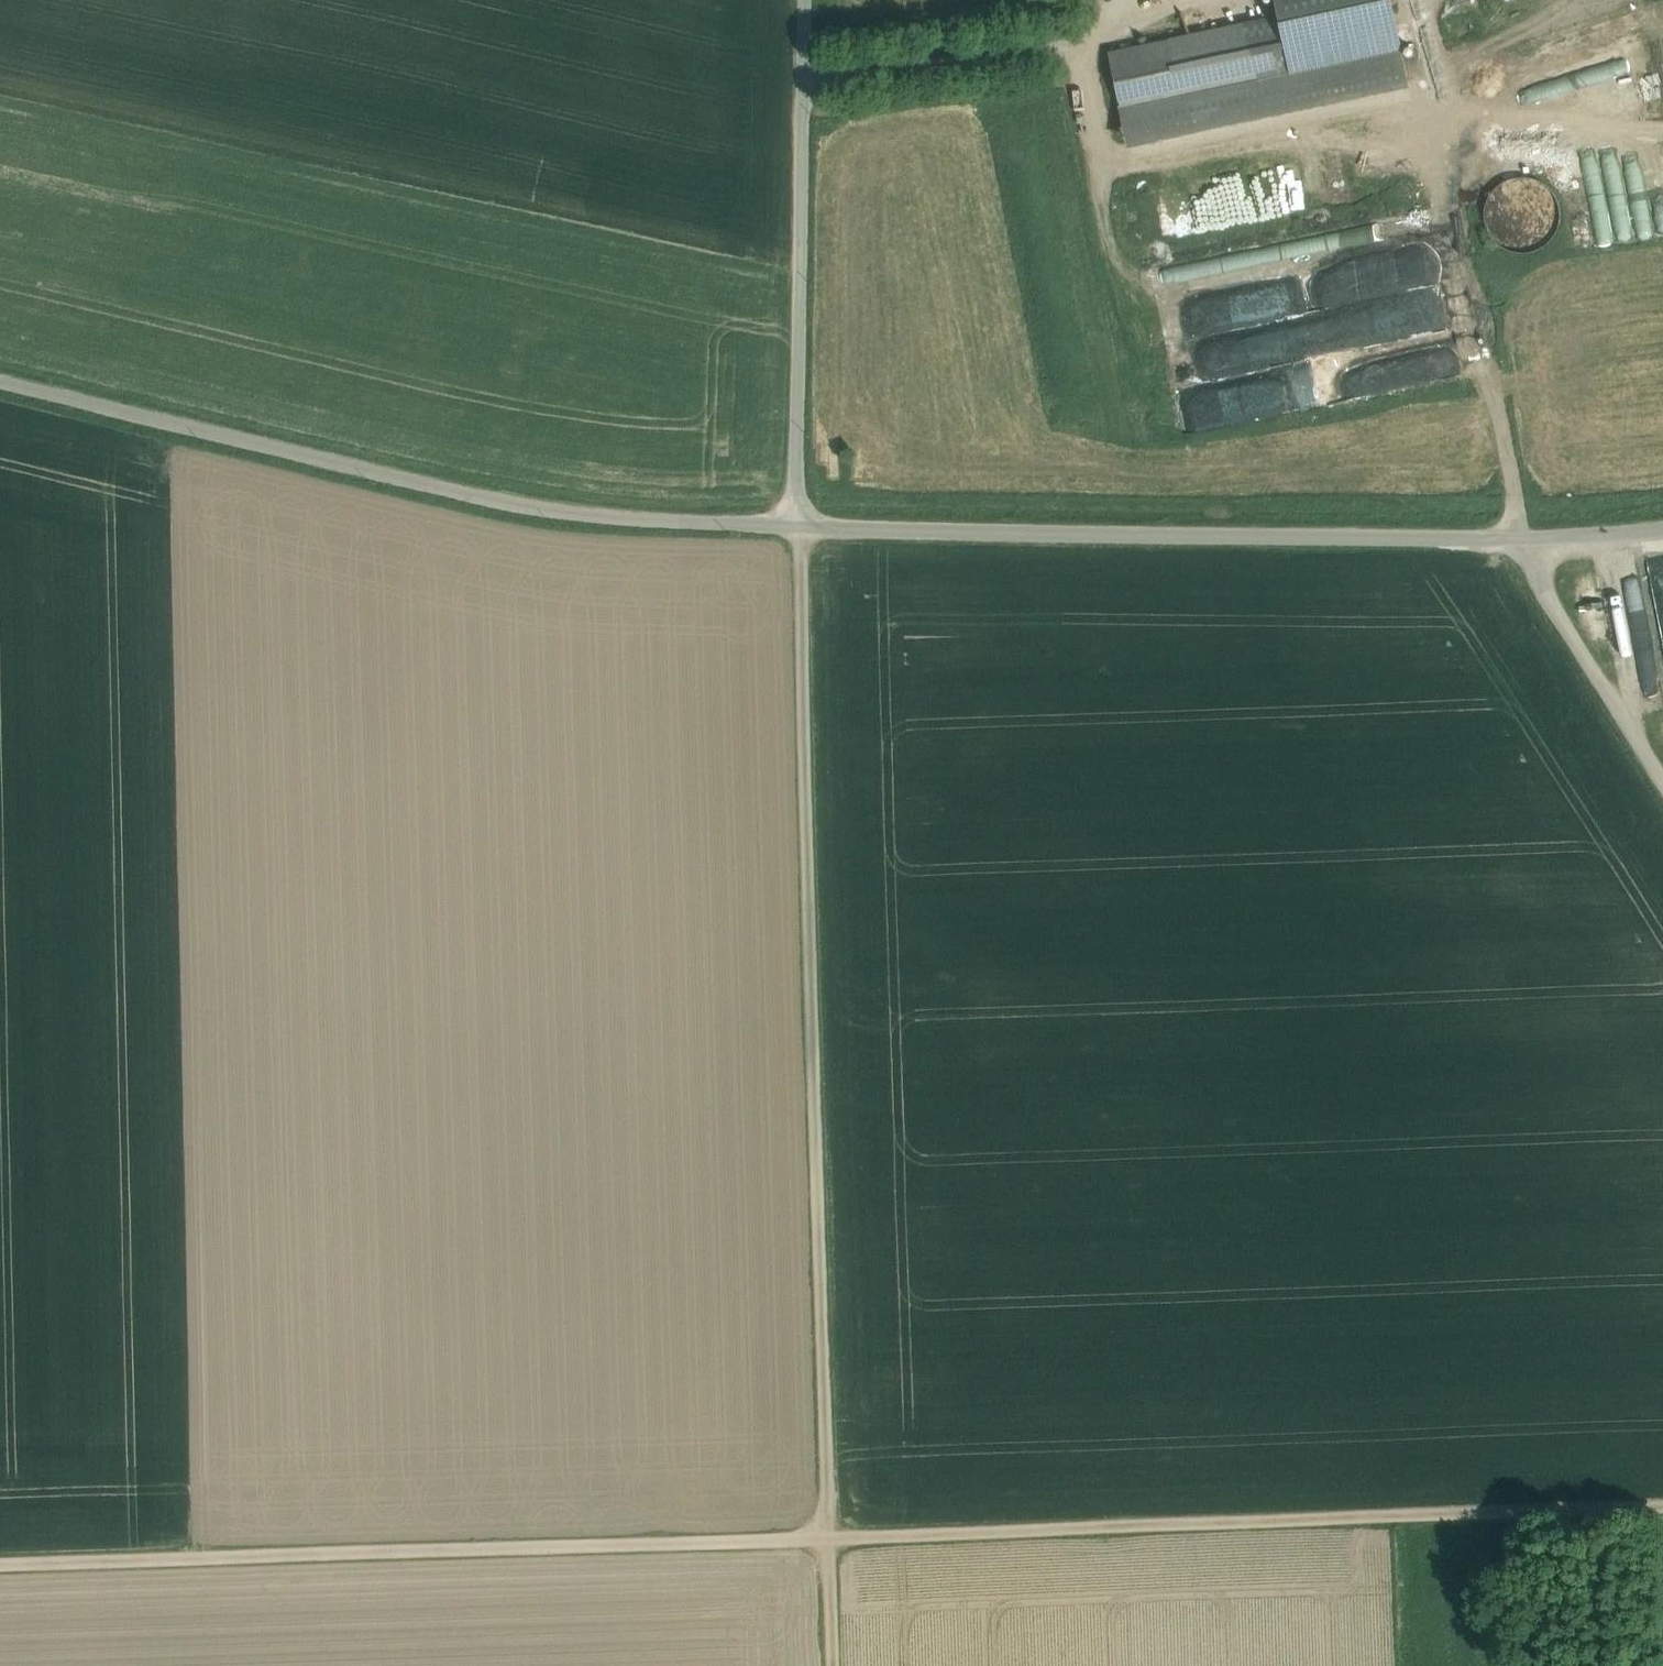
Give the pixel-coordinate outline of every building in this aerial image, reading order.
[(1114,56),(1138,167),(1422,105),(1399,0),(1286,0),(1290,17),(1114,56)] [(1625,184),(1608,186),(1617,243),(1633,241),(1625,184)] [(1366,332),(1446,311),(1430,252),(1333,277),(1330,268),(1283,280),(1292,312),(1309,307),(1310,312),(1357,299),(1366,332)]
